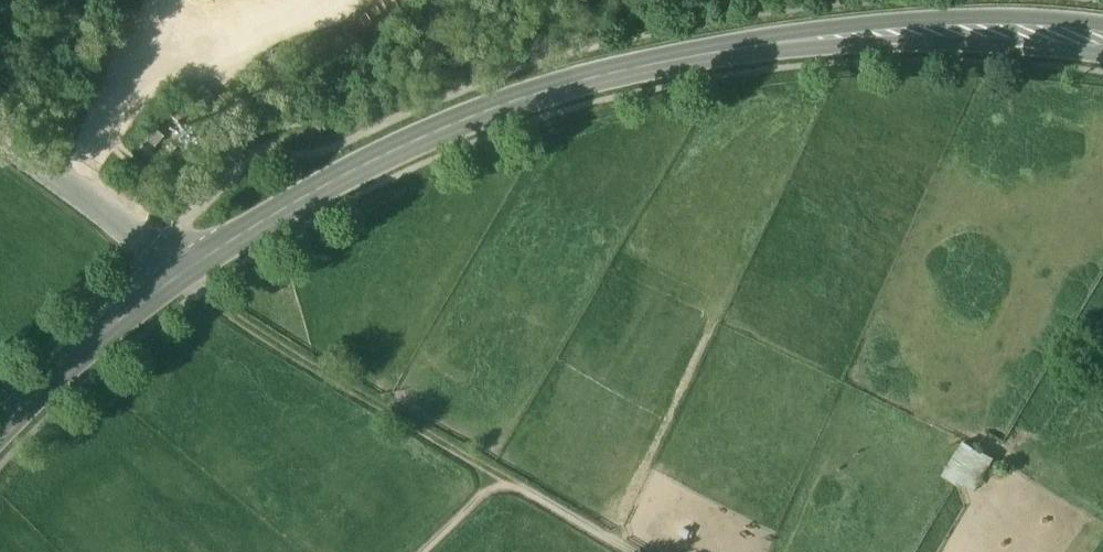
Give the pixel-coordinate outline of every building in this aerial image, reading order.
[(171,143),(164,151),(169,155),(176,147),(171,143)] [(990,461),(965,445),(946,472),(974,490),(990,461)]
